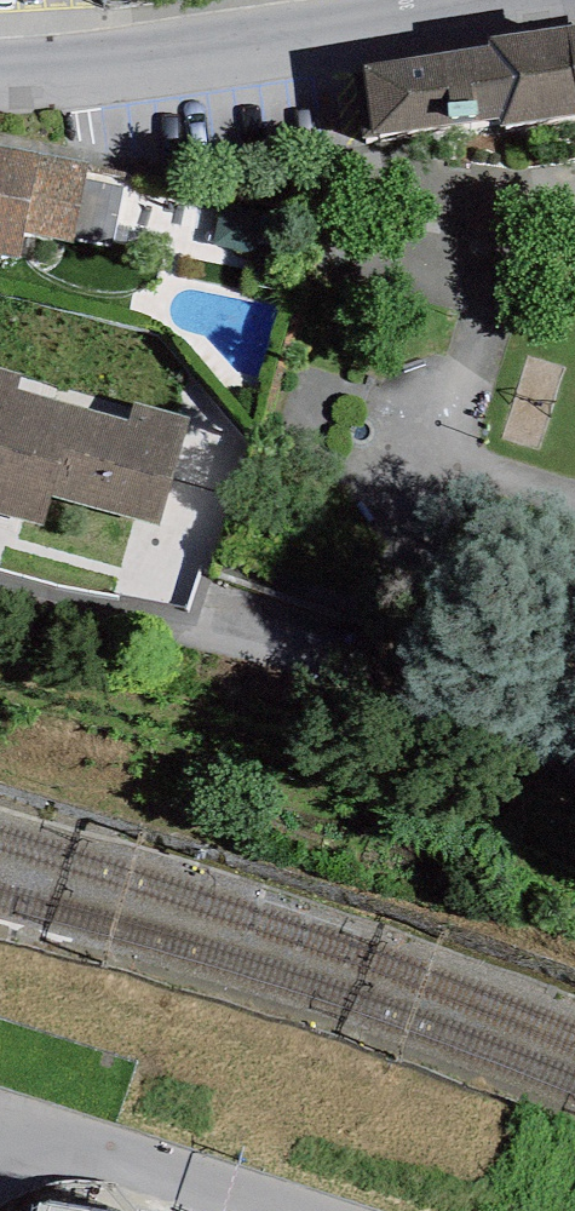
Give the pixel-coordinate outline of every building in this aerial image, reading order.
[(355,70),(364,132),(501,113),(502,122),(574,112),(574,19),(487,31),(488,40),(365,57),(367,69),(355,70)] [(0,146),(0,255),(18,259),(24,231),(72,241),(73,235),(85,180),(88,165),(0,146)] [(85,180),(73,235),(112,244),(124,188),(85,180)] [(0,366),(0,514),(43,525),(51,496),(161,526),(191,418),(0,366)] [(42,1196),(39,1210),(131,1210),(42,1196)]
